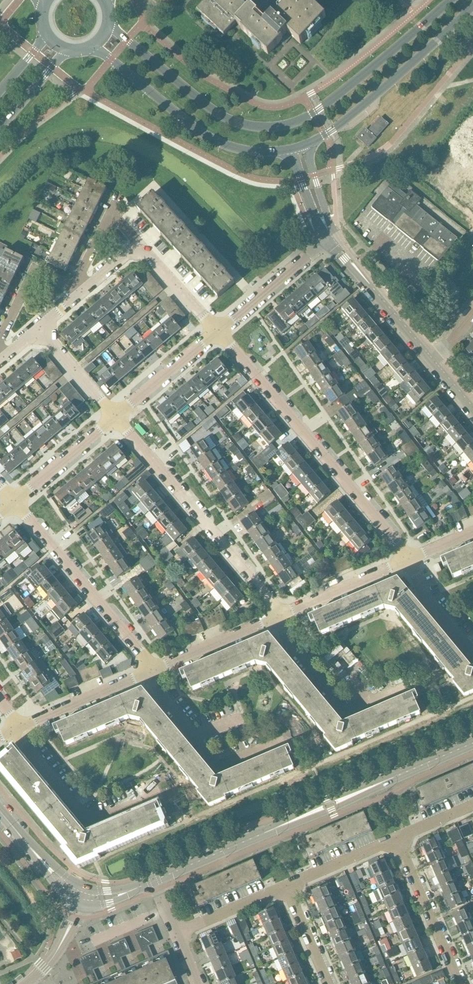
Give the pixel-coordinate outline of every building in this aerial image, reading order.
[(198,11),(224,36),(237,23),(242,29),(268,55),(281,42),(284,45),(292,36),(301,44),(326,18),(313,5),(318,0),(292,0),(275,18),(273,16),(264,25),(255,17),(258,13),(251,6),(249,9),(240,0),(208,0),(198,11)] [(365,129),(358,138),(368,147),(376,139),(376,138),(388,124),(382,119),(369,133),(365,129)] [(84,189),(102,198),(107,188),(89,179),(84,189)] [(388,187),(372,207),(391,223),(394,219),(397,222),(394,225),(416,242),(413,246),(418,250),(420,246),(439,261),(449,249),(451,247),(458,238),(432,218),(421,209),(412,220),(404,214),(407,210),(410,213),(421,199),(422,199),(411,190),(410,191),(407,195),(400,190),(391,183),(388,187)] [(102,198),(84,189),(79,198),(98,207),(102,198)] [(157,230),(173,215),(153,193),(137,208),(157,230)] [(98,207),(79,198),(75,207),(93,216),(98,207)] [(93,216),(75,207),(70,217),(89,225),(93,216)] [(29,219),(36,222),(41,213),(33,210),(29,219)] [(173,215),(157,230),(177,253),(194,238),(173,215)] [(89,225),(70,217),(66,226),(84,235),(89,225)] [(84,235),(66,226),(61,235),(79,244),(84,235)] [(79,244),(61,235),(57,244),(75,253),(79,244)] [(194,238),(177,253),(198,275),(214,260),(194,238)] [(75,253),(57,244),(52,253),(71,262),(75,253)] [(1,259),(19,268),(24,258),(6,249),(1,259)] [(71,262),(52,253),(48,263),(66,272),(71,262)] [(15,278),(19,268),(1,259),(0,262),(0,270),(15,278)] [(214,260),(198,275),(218,298),(234,283),(214,260)] [(306,283),(318,297),(324,292),(328,297),(330,295),(338,305),(351,295),(345,289),(344,290),(338,283),(339,282),(335,277),(334,278),(325,268),(317,275),(317,274),(306,283)] [(0,270),(0,281),(10,286),(15,278),(0,270)] [(142,284),(151,276),(147,271),(138,279),(142,284)] [(124,281),(134,293),(144,285),(143,285),(142,284),(138,279),(133,274),(124,281)] [(151,276),(142,284),(143,285),(144,285),(146,288),(155,280),(151,276)] [(155,280),(146,288),(150,293),(159,285),(155,280)] [(0,281),(0,293),(6,295),(10,286),(0,281)] [(134,293),(124,281),(116,289),(126,300),(134,293)] [(318,297),(306,283),(296,292),(308,306),(318,297)] [(154,298),(164,290),(159,285),(150,293),(154,298)] [(126,300),(116,289),(107,296),(117,308),(126,300)] [(286,301),(297,315),(308,306),(296,292),(286,301)] [(117,308),(107,296),(98,303),(108,315),(117,308)] [(170,297),(160,305),(164,310),(174,302),(170,297)] [(350,318),(362,308),(354,299),(342,308),(350,318)] [(297,315),(286,301),(275,310),(275,311),(268,317),(282,335),(290,327),(287,323),(297,315)] [(325,305),(330,311),(335,306),(330,301),(325,305)] [(174,302),(164,310),(166,312),(168,314),(178,306),(174,302)] [(108,315),(98,303),(89,311),(99,323),(108,315)] [(166,312),(164,310),(160,305),(158,307),(160,309),(157,311),(161,317),(166,312)] [(178,306),(168,314),(171,318),(172,319),(182,311),(178,306)] [(357,327),(369,317),(362,308),(350,318),(357,327)] [(99,323),(89,311),(80,318),(90,330),(99,323)] [(172,319),(176,324),(186,316),(182,311),(172,319)] [(366,337),(377,327),(369,317),(357,327),(366,337)] [(90,330),(80,318),(72,326),(81,337),(90,330)] [(176,324),(172,319),(171,318),(162,325),(172,337),(181,330),(176,324)] [(328,318),(325,320),(324,321),(328,327),(332,323),(328,318)] [(331,333),(337,328),(333,324),(328,328),(331,333)] [(153,333),(163,345),(172,337),(162,325),(153,333)] [(81,337),(72,326),(63,333),(73,345),(81,337)] [(373,346),(385,336),(377,327),(366,337),(373,346)] [(337,328),(331,333),(334,336),(340,332),(337,328)] [(144,340),(154,352),(163,345),(153,333),(144,340)] [(341,334),(336,338),(339,342),(345,338),(341,334)] [(381,355),(392,345),(385,336),(373,346),(381,355)] [(345,338),(339,342),(344,349),(350,344),(345,338)] [(135,348),(145,360),(154,352),(144,340),(135,348)] [(302,362),(312,355),(316,352),(309,341),(294,351),(302,362)] [(389,364),(399,355),(400,354),(392,345),(381,355),(389,364)] [(83,352),(86,356),(92,351),(89,347),(83,352)] [(352,347),(346,351),(349,355),(355,351),(352,347)] [(127,355),(136,367),(145,360),(135,348),(127,355)] [(316,352),(312,355),(302,362),(309,373),(324,363),(323,363),(316,352)] [(400,354),(399,355),(389,364),(397,373),(408,363),(400,354)] [(118,363),(128,374),(136,367),(127,355),(118,363)] [(41,369),(51,361),(47,356),(37,364),(41,369)] [(354,361),(359,367),(361,370),(366,366),(359,357),(354,361)] [(42,370),(41,369),(37,364),(33,359),(24,366),(34,378),(43,370),(42,370)] [(218,380),(221,384),(227,379),(224,375),(228,372),(217,359),(207,367),(218,380)] [(46,374),(55,366),(51,361),(41,369),(42,370),(43,370),(46,374)] [(317,383),(331,374),(331,373),(334,371),(327,361),(323,363),(324,363),(309,373),(317,383)] [(109,370),(119,382),(128,374),(118,363),(109,370)] [(404,382),(416,373),(408,363),(397,373),(404,382)] [(34,378),(24,366),(15,374),(25,386),(34,378)] [(49,378),(59,371),(55,366),(46,374),(49,378)] [(366,366),(361,370),(364,374),(369,370),(366,366)] [(209,388),(218,380),(207,367),(198,375),(209,388)] [(119,382),(109,370),(100,377),(110,389),(119,382)] [(54,383),(63,375),(59,371),(49,378),(54,383)] [(416,373),(404,382),(412,391),(412,392),(423,382),(416,373)] [(25,386),(15,374),(6,381),(16,393),(25,386)] [(324,394),(338,385),(331,374),(317,383),(324,394)] [(209,388),(198,375),(188,384),(198,397),(209,388)] [(374,376),(369,380),(373,386),(376,389),(381,385),(379,382),(374,376)] [(365,380),(353,388),(354,389),(357,393),(368,385),(365,380)] [(6,381),(0,386),(0,392),(7,400),(16,393),(6,381)] [(69,382),(59,390),(64,395),(73,387),(69,382)] [(227,391),(232,396),(242,387),(237,382),(227,391)] [(416,404),(420,401),(431,391),(423,382),(412,392),(412,391),(408,394),(416,404)] [(198,397),(188,384),(178,392),(188,405),(198,397)] [(338,385),(324,394),(331,405),(346,395),(338,385)] [(368,385),(357,393),(360,398),(361,399),(366,395),(372,390),(368,385)] [(73,387),(64,395),(68,400),(77,392),(73,387)] [(71,404),(72,405),(81,397),(77,392),(68,400),(69,401),(68,401),(71,404)] [(188,405),(178,392),(168,401),(175,409),(179,414),(188,405)] [(241,394),(232,402),(236,406),(235,406),(244,417),(257,406),(248,395),(245,398),(241,394)] [(53,400),(50,397),(41,405),(44,408),(53,400)] [(81,397),(72,405),(76,409),(85,401),(81,397)] [(433,417),(444,407),(436,397),(425,407),(433,417)] [(71,404),(68,401),(63,405),(62,404),(58,407),(61,410),(71,422),(80,415),(76,409),(72,405),(71,404)] [(179,414),(175,409),(168,401),(157,409),(168,422),(179,414)] [(344,408),(337,413),(345,424),(359,414),(352,403),(344,408)] [(215,415),(220,420),(231,411),(226,406),(215,415)] [(252,426),(265,415),(257,406),(244,417),(252,426)] [(440,426),(452,416),(444,407),(433,417),(440,426)] [(52,418),(62,430),(71,422),(61,410),(52,418)] [(394,418),(390,413),(388,410),(383,414),(385,417),(383,419),(388,425),(394,421),(393,419),(394,418)] [(203,412),(198,417),(199,418),(202,421),(202,422),(207,417),(203,412)] [(353,435),(367,425),(359,414),(345,424),(353,435)] [(265,415),(252,426),(261,436),(274,425),(265,415)] [(448,435),(460,425),(452,416),(440,426),(448,435)] [(202,426),(206,431),(217,423),(213,417),(202,426)] [(62,430),(52,418),(43,425),(53,437),(62,430)] [(406,420),(404,422),(409,429),(413,426),(410,422),(409,423),(406,420)] [(192,430),(188,424),(177,433),(182,438),(192,430)] [(53,437),(43,425),(35,433),(45,445),(53,437)] [(274,425),(261,436),(269,446),(282,435),(274,425)] [(360,446),(374,436),(378,433),(375,429),(371,431),(367,425),(353,435),(360,446)] [(460,425),(448,435),(456,444),(467,434),(460,425)] [(416,429),(411,433),(414,438),(419,433),(416,429)] [(45,445),(35,433),(26,440),(36,452),(45,445)] [(472,445),(472,441),(467,434),(456,444),(463,453),(472,445)] [(374,436),(360,446),(367,457),(381,447),(374,436)] [(198,460),(212,450),(204,439),(190,449),(198,460)] [(36,452),(26,440),(17,448),(27,459),(36,452)] [(404,453),(415,445),(411,440),(401,448),(404,453)] [(275,454),(276,455),(284,465),(298,454),(289,443),(275,454)] [(105,454),(116,467),(126,458),(115,445),(105,454)] [(235,445),(229,449),(232,453),(238,448),(235,445)] [(408,458),(419,450),(415,445),(404,453),(408,458)] [(472,461),(472,445),(463,453),(471,463),(472,461)] [(381,447),(367,457),(375,467),(389,457),(381,447)] [(27,459),(17,448),(8,455),(18,467),(27,459)] [(238,448),(232,453),(235,457),(235,456),(240,452),(238,448)] [(205,471),(219,461),(212,450),(198,460),(205,471)] [(261,451),(251,460),(255,465),(265,456),(261,451)] [(95,462),(106,475),(116,467),(105,454),(95,462)] [(293,475),(306,464),(298,454),(284,465),(293,475)] [(8,455),(2,461),(0,459),(0,473),(1,474),(6,470),(9,474),(18,467),(8,455)] [(270,461),(269,460),(265,456),(255,465),(259,470),(270,461)] [(248,463),(245,458),(236,464),(236,465),(231,469),(234,473),(240,469),(239,467),(244,463),(245,465),(248,463)] [(213,481),(227,472),(219,461),(205,471),(213,481)] [(106,475),(95,462),(85,470),(96,483),(106,475)] [(301,485),(314,473),(306,464),(293,475),(301,485)] [(388,487),(402,477),(394,466),(380,475),(388,487)] [(446,467),(440,471),(444,475),(449,471),(446,467)] [(96,483),(85,470),(75,479),(86,492),(96,483)] [(132,472),(125,477),(129,483),(136,477),(132,472)] [(220,492),(234,482),(227,472),(213,481),(220,492)] [(309,494),(323,484),(314,473),(301,485),(309,494)] [(396,498),(410,488),(402,477),(388,487),(396,498)] [(86,492),(75,479),(65,487),(76,500),(86,492)] [(141,502),(154,491),(145,481),(132,492),(141,502)] [(438,484),(441,489),(446,486),(443,481),(438,484)] [(228,503),(241,493),(234,482),(220,492),(228,503)] [(278,487),(274,490),(277,494),(283,490),(284,487),(281,484),(279,486),(278,487)] [(323,484),(309,494),(318,504),(331,493),(323,484)] [(461,486),(455,490),(459,494),(464,490),(461,486)] [(76,500),(65,487),(55,496),(66,509),(76,500)] [(448,487),(443,491),(446,495),(446,494),(451,491),(448,487)] [(403,509),(417,499),(410,488),(396,498),(403,509)] [(261,502),(272,494),(269,489),(257,497),(261,502)] [(149,512),(162,501),(154,491),(141,502),(149,512)] [(446,494),(446,495),(448,498),(456,509),(457,508),(458,508),(463,506),(458,500),(451,491),(446,494)] [(113,501),(118,507),(124,502),(128,498),(124,493),(113,501)] [(241,493),(228,503),(235,514),(249,504),(241,493)] [(272,494),(261,502),(265,507),(276,499),(272,494)] [(463,500),(467,504),(472,502),(472,501),(468,496),(463,500)] [(417,499),(403,509),(410,519),(424,509),(417,499)] [(158,522),(171,511),(162,501),(149,512),(158,522)] [(333,522),(346,511),(337,501),(324,512),(333,522)] [(124,502),(118,507),(124,515),(129,511),(130,510),(124,502)] [(95,503),(90,507),(94,512),(99,508),(95,503)] [(100,513),(104,518),(115,509),(111,504),(100,513)] [(424,509),(410,519),(418,530),(436,517),(428,506),(424,509)] [(463,506),(458,508),(457,508),(463,520),(468,518),(463,506)] [(294,508),(290,511),(296,518),(300,515),(294,508)] [(452,511),(457,523),(463,520),(457,508),(452,511)] [(90,516),(85,511),(75,520),(79,525),(90,516)] [(129,511),(124,515),(127,519),(128,520),(134,516),(129,511)] [(166,532),(175,525),(179,521),(171,511),(158,522),(166,532)] [(302,516),(297,520),(301,525),(312,516),(307,511),(302,516)] [(341,532),(354,521),(346,511),(333,522),(341,532)] [(451,525),(452,525),(457,523),(452,511),(446,513),(451,525)] [(248,533),(262,523),(255,512),(241,522),(248,533)] [(66,519),(70,525),(75,521),(71,516),(66,519)] [(312,516),(301,525),(305,530),(316,521),(312,516)] [(179,521),(175,525),(166,532),(175,542),(188,531),(179,521)] [(350,542),(363,531),(354,521),(341,532),(350,542)] [(92,532),(87,535),(95,546),(109,536),(113,533),(106,522),(101,525),(92,532)] [(256,544),(270,534),(262,523),(248,533),(256,544)] [(136,530),(137,532),(140,536),(146,532),(141,526),(136,530)] [(130,528),(124,533),(128,538),(134,534),(131,531),(130,528)] [(14,530),(4,539),(15,552),(18,556),(29,547),(14,530)] [(371,541),(363,531),(350,542),(358,552),(355,555),(359,560),(371,550),(367,545),(371,541)] [(270,534),(256,544),(263,554),(277,545),(270,534)] [(117,547),(116,547),(109,537),(109,536),(95,546),(103,557),(117,547)] [(180,549),(175,553),(184,563),(189,559),(202,548),(193,538),(180,549)] [(4,539),(0,542),(0,554),(5,560),(15,552),(4,539)] [(316,544),(320,550),(324,546),(320,540),(316,544)] [(175,542),(166,547),(170,552),(177,545),(175,542)] [(110,568),(124,558),(128,555),(120,544),(116,547),(117,547),(103,557),(110,568)] [(271,565),(285,555),(277,545),(263,554),(271,565)] [(166,547),(155,555),(159,560),(170,552),(166,547)] [(441,561),(444,567),(447,565),(449,569),(453,579),(472,570),(472,547),(441,561)] [(198,569),(211,558),(202,548),(189,559),(198,569)] [(170,552),(159,560),(159,561),(163,565),(174,557),(173,556),(170,552)] [(35,554),(25,563),(29,567),(29,568),(39,559),(35,554)] [(142,567),(153,559),(150,554),(139,562),(142,567)] [(278,576),(292,566),(285,555),(271,565),(278,576)] [(342,558),(347,570),(353,567),(348,555),(342,558)] [(124,558),(110,568),(117,578),(131,569),(124,558)] [(206,579),(219,568),(211,558),(198,569),(206,579)] [(347,570),(342,558),(337,560),(342,572),(347,570)] [(146,572),(157,564),(153,559),(142,567),(146,572)] [(337,560),(330,563),(335,575),(342,572),(337,560)] [(25,563),(20,567),(24,572),(29,568),(25,563)] [(39,587),(52,576),(44,565),(41,568),(38,564),(24,576),(36,590),(39,587)] [(332,576),(327,565),(321,567),(326,579),(332,576)] [(292,566),(278,576),(286,587),(300,577),(292,566)] [(316,570),(321,581),(326,579),(321,567),(316,570)] [(214,589),(228,579),(219,568),(206,579),(214,589)] [(13,569),(3,578),(9,584),(12,582),(19,576),(13,569)] [(310,572),(315,584),(321,581),(316,570),(310,572)] [(48,597),(61,585),(52,576),(39,587),(48,597)] [(131,598),(145,588),(137,577),(123,587),(131,598)] [(223,599),(236,588),(228,579),(214,589),(223,599)] [(309,618),(312,624),(315,623),(317,626),(320,635),(321,636),(341,627),(378,611),(379,611),(380,610),(385,608),(396,611),(400,616),(401,616),(434,657),(451,677),(455,681),(453,683),(465,697),(472,694),(472,665),(469,664),(466,666),(408,595),(410,594),(398,579),(381,587),(376,589),(309,618)] [(61,585),(48,597),(56,607),(69,596),(61,585)] [(138,609),(152,599),(145,588),(131,598),(138,609)] [(236,588),(223,599),(231,609),(244,598),(236,588)] [(3,603),(14,594),(10,589),(0,597),(0,599),(3,603)] [(30,609),(36,605),(29,596),(24,600),(28,607),(30,609)] [(56,607),(52,610),(60,620),(65,617),(78,606),(69,596),(56,607)] [(146,619),(160,609),(152,599),(138,609),(146,619)] [(153,630),(167,620),(160,609),(146,619),(153,630)] [(247,609),(239,615),(242,619),(250,613),(247,609)] [(221,610),(215,613),(220,625),(226,622),(221,610)] [(80,634),(93,623),(84,613),(71,624),(80,634)] [(209,615),(214,627),(220,625),(215,613),(211,614),(209,615)] [(203,618),(208,630),(214,627),(209,615),(203,618)] [(29,628),(36,623),(32,617),(29,620),(25,622),(29,628)] [(14,630),(7,619),(0,624),(0,640),(14,630)] [(167,620),(153,630),(161,641),(175,631),(167,620)] [(205,631),(200,620),(194,622),(199,634),(205,631)] [(50,635),(61,626),(57,621),(47,630),(50,635)] [(188,625),(193,636),(199,634),(194,622),(188,625)] [(88,644),(101,633),(93,623),(80,634),(88,644)] [(187,639),(188,639),(193,636),(188,625),(182,627),(187,639)] [(61,626),(50,635),(55,640),(65,631),(61,626)] [(14,630),(0,640),(8,651),(22,641),(14,630)] [(97,654),(110,644),(101,633),(88,644),(97,654)] [(249,647),(185,674),(187,678),(188,681),(192,691),(222,679),(247,668),(256,664),(268,667),(273,672),(274,673),(323,733),(324,734),(326,737),(324,738),(336,753),(354,745),(353,743),(421,714),(415,701),(413,696),(349,724),(348,721),(340,719),(338,721),(279,651),(281,649),(269,635),(252,642),(248,644),(249,646),(249,647)] [(15,661),(29,651),(22,641),(8,651),(15,661)] [(110,644),(97,654),(105,665),(118,653),(110,644)] [(29,651),(15,661),(22,672),(36,662),(42,658),(34,648),(29,651)] [(36,662),(22,672),(30,683),(44,673),(49,670),(42,658),(36,662)] [(65,659),(60,662),(63,668),(68,664),(65,659)] [(77,669),(84,664),(82,661),(75,667),(77,669)] [(90,667),(95,678),(101,676),(96,664),(90,667)] [(95,678),(90,667),(87,668),(85,669),(90,681),(95,678)] [(79,672),(84,683),(90,681),(85,669),(79,672)] [(44,673),(30,683),(37,694),(41,691),(45,697),(49,703),(61,698),(55,689),(60,686),(49,670),(44,673)] [(76,676),(64,681),(67,690),(79,685),(76,676)] [(122,701),(58,728),(59,730),(60,733),(62,736),(66,746),(115,725),(121,722),(124,721),(130,718),(134,719),(138,720),(141,721),(148,729),(159,743),(197,788),(200,791),(198,793),(210,807),(227,800),(226,798),(294,768),(289,755),(287,751),(223,779),(222,776),(214,774),(211,776),(153,705),(155,704),(143,689),(126,697),(121,699),(122,701)] [(0,763),(0,765),(60,837),(69,848),(67,849),(68,850),(79,864),(95,856),(96,856),(95,854),(164,825),(158,812),(156,807),(92,835),(91,832),(83,830),(81,832),(14,752),(10,755),(8,757),(0,763)] [(464,839),(472,835),(472,834),(469,823),(459,827),(464,839)] [(448,832),(453,844),(462,840),(457,828),(448,832)] [(424,847),(422,848),(425,856),(426,855),(442,848),(439,842),(438,843),(435,838),(422,843),(424,847)] [(426,855),(425,856),(428,863),(430,862),(432,866),(445,860),(443,855),(445,855),(442,848),(426,855)] [(370,866),(380,862),(378,857),(368,861),(370,866)] [(369,866),(374,878),(391,870),(388,863),(386,864),(384,860),(380,862),(370,866),(369,866)] [(433,869),(431,870),(434,878),(452,870),(449,864),(447,865),(445,860),(432,866),(433,869)] [(254,861),(196,886),(200,896),(195,898),(199,908),(208,904),(208,903),(262,879),(254,861)] [(472,874),(472,864),(472,861),(469,862),(470,864),(465,866),(469,876),(472,874)] [(391,870),(374,878),(378,889),(394,882),(393,879),(394,878),(391,870)] [(452,870),(434,878),(438,885),(440,884),(441,888),(455,882),(453,877),(454,877),(452,870)] [(356,872),(349,875),(354,886),(359,884),(361,884),(356,872)] [(347,876),(341,878),(346,890),(348,889),(352,887),(347,876)] [(341,879),(335,881),(338,888),(344,885),(341,879)] [(377,903),(383,900),(401,892),(398,885),(396,886),(394,882),(378,889),(372,891),(377,903)] [(443,892),(441,892),(444,900),(461,893),(458,886),(457,887),(455,882),(441,888),(443,892)] [(328,884),(312,891),(313,895),(312,896),(315,903),(332,896),(328,884)] [(388,911),(404,904),(402,901),(404,900),(401,892),(383,900),(388,911)] [(461,893),(444,900),(447,907),(449,906),(451,910),(464,904),(462,900),(464,899),(461,893)] [(322,914),(337,907),(332,896),(315,903),(318,911),(320,910),(322,914)] [(271,904),(261,908),(263,913),(273,908),(271,904)] [(393,922),(411,914),(407,907),(405,908),(404,904),(388,911),(393,922)] [(324,925),(342,918),(337,907),(322,914),(323,917),(321,918),(324,925)] [(263,926),(281,918),(278,911),(276,912),(274,908),(273,908),(263,913),(258,914),(263,926)] [(454,918),(453,919),(456,926),(472,919),(470,913),(468,913),(466,908),(453,914),(454,918)] [(398,933),(413,926),(412,923),(414,922),(411,914),(393,922),(398,933)] [(268,937),(284,930),(282,926),(284,925),(281,918),(263,926),(268,937)] [(331,936),(347,929),(342,918),(324,925),(328,933),(330,932),(331,936)] [(456,926),(459,934),(461,933),(462,936),(472,932),(472,920),(472,919),(456,926)] [(245,920),(239,923),(244,934),(248,932),(250,932),(245,920)] [(231,927),(229,928),(231,934),(233,933),(235,938),(237,937),(242,935),(237,924),(230,927),(231,927)] [(402,944),(420,937),(417,929),(415,930),(413,926),(398,933),(402,944)] [(146,951),(150,959),(153,958),(148,946),(159,941),(153,927),(135,935),(143,953),(146,951)] [(334,948),(352,940),(347,929),(331,936),(333,940),(331,940),(334,948)] [(211,930),(200,935),(202,939),(213,934),(211,930)] [(284,930),(268,937),(273,948),(290,940),(287,933),(285,934),(284,930)] [(205,951),(222,944),(217,932),(213,934),(202,939),(203,943),(202,944),(205,951)] [(462,941),(465,948),(472,945),(472,932),(462,936),(464,940),(462,941)] [(407,955),(423,949),(421,945),(423,944),(420,937),(402,944),(407,955)] [(119,963),(122,971),(126,970),(121,958),(131,953),(125,939),(107,947),(115,965),(119,963)] [(278,959),(293,952),(292,949),(294,948),(290,940),(273,948),(278,959)] [(341,958),(356,951),(352,940),(334,948),(337,955),(339,954),(341,958)] [(211,961),(227,955),(222,944),(205,951),(208,959),(210,958),(211,961)] [(412,966),(430,959),(427,951),(425,952),(423,949),(407,955),(412,966)] [(242,961),(247,959),(251,957),(248,950),(239,954),(242,961)] [(91,975),(95,983),(98,982),(93,970),(104,965),(98,951),(80,959),(87,977),(91,975)] [(344,970),(361,962),(356,951),(341,958),(342,962),(341,962),(344,970)] [(282,970),(300,962),(297,955),(295,956),(293,952),(278,959),(282,970)] [(214,973),(232,966),(227,955),(211,961),(213,965),(211,966),(214,973)] [(110,983),(178,983),(175,978),(177,977),(174,969),(171,970),(168,961),(167,959),(110,983)] [(430,959),(412,966),(417,978),(433,971),(431,967),(433,966),(430,959)] [(287,981),(303,974),(301,971),(303,970),(300,962),(282,970),(287,981)] [(350,980),(366,973),(361,962),(344,970),(347,977),(349,977),(350,980)] [(221,983),(236,977),(232,966),(214,973),(217,981),(219,980),(221,983)] [(366,973),(350,980),(352,983),(351,983),(370,983),(366,973)] [(397,973),(392,975),(396,983),(400,981),(397,973)] [(306,977),(305,978),(303,974),(287,981),(288,983),(309,983),(306,977)] [(420,980),(422,983),(427,983),(434,981),(433,981),(431,975),(420,980)] [(386,978),(388,983),(392,983),(394,983),(390,976),(386,978)]
